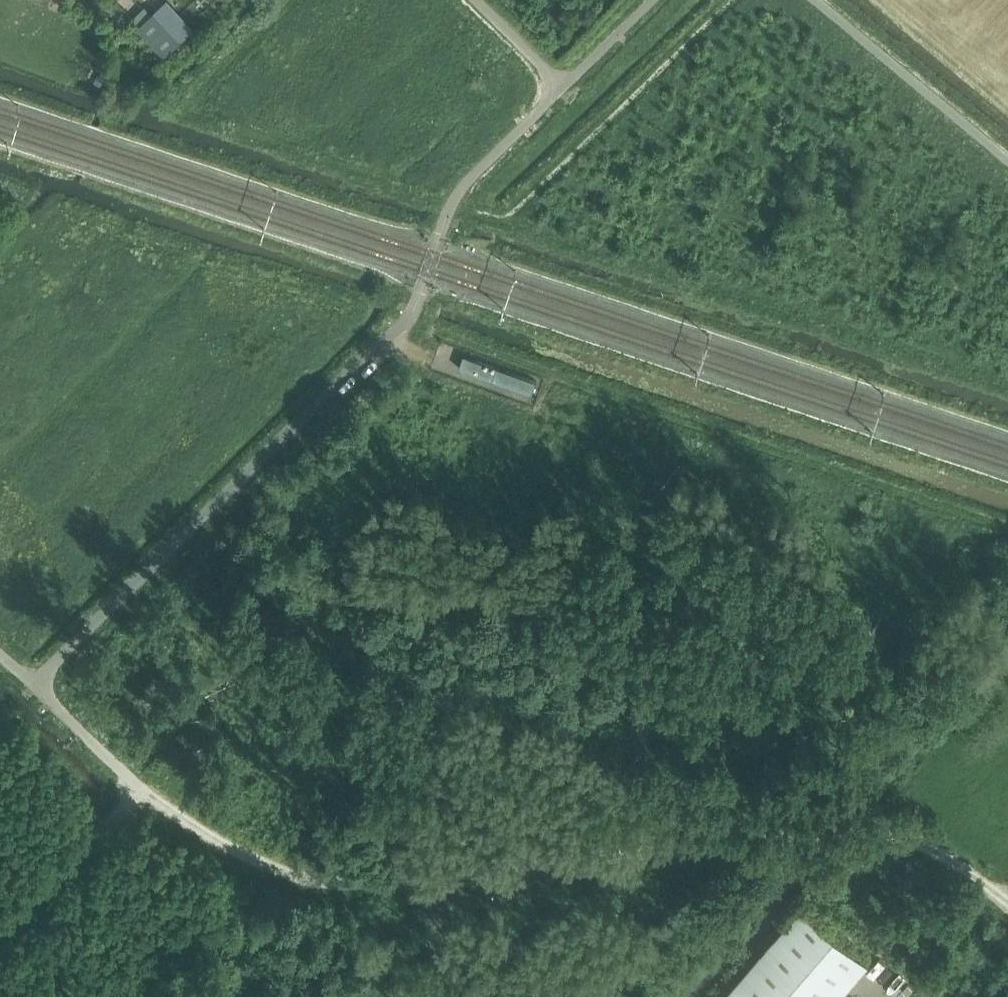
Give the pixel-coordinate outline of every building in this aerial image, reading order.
[(149,2),(134,17),(169,54),(185,40),(149,2)] [(537,381),(464,355),(459,368),(532,394),(537,381)] [(726,996),(844,996),(870,967),(801,909),(726,996)]
